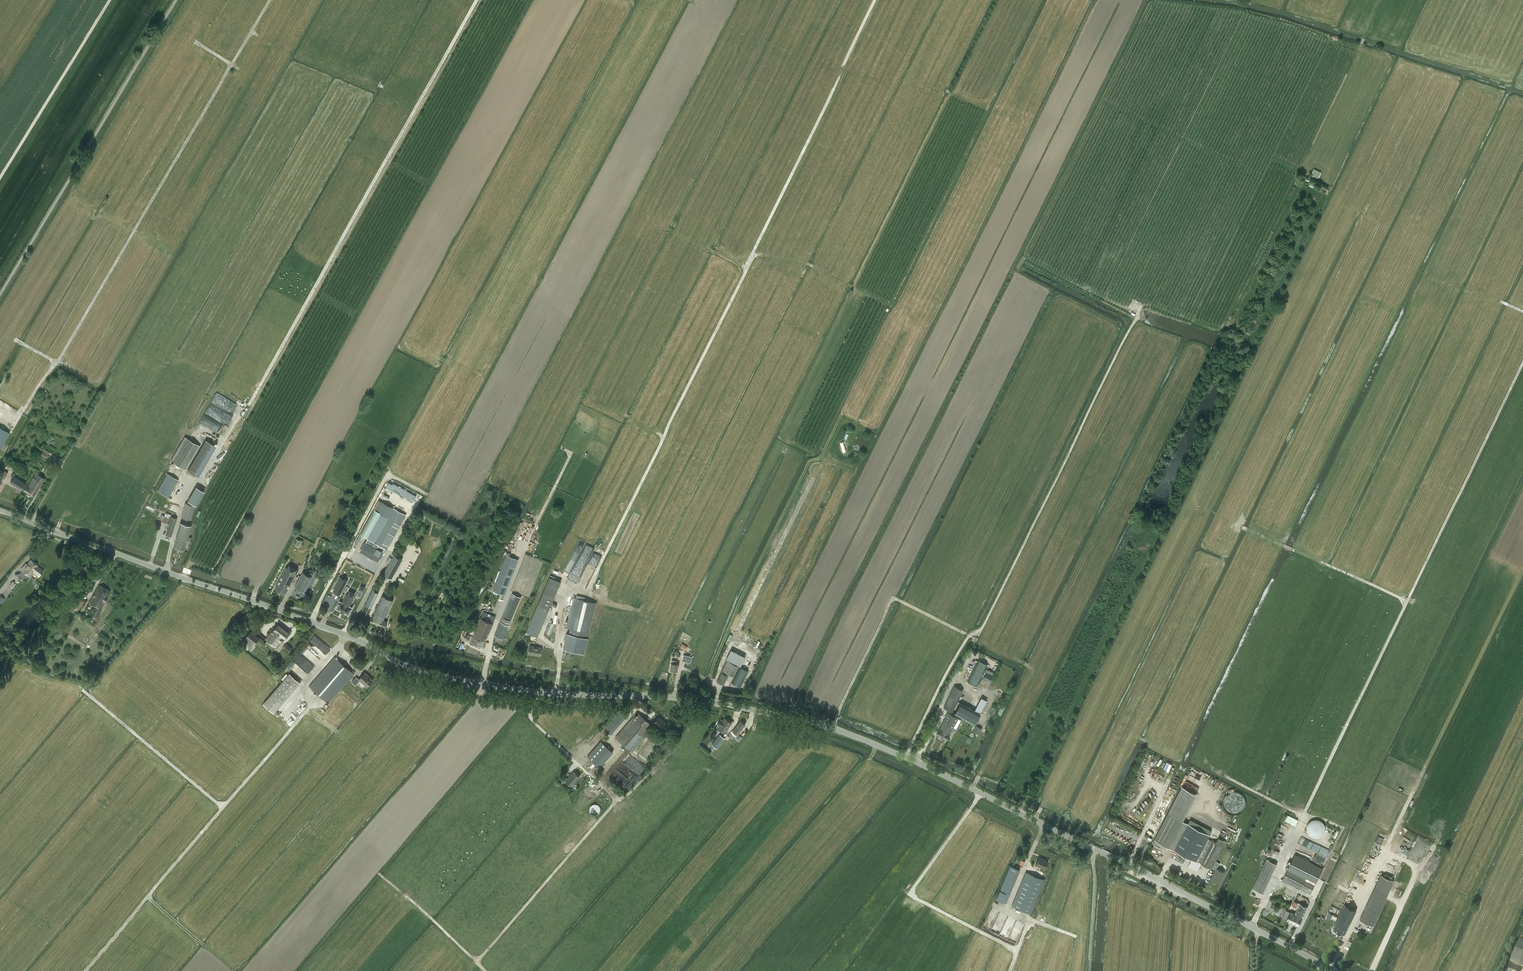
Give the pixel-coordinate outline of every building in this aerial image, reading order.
[(1321,172),(1314,169),(1311,174),(1318,178),(1321,172)] [(230,426),(241,405),(217,393),(211,404),(210,403),(205,414),(230,426)] [(9,432),(0,427),(0,448),(9,432)] [(200,446),(184,437),(171,460),(187,470),(200,446)] [(216,446),(205,440),(188,470),(198,477),(216,446)] [(24,490),(26,486),(27,484),(14,476),(15,474),(13,472),(11,476),(13,477),(10,482),(24,490)] [(27,484),(26,486),(24,490),(34,496),(45,478),(36,473),(29,485),(27,484)] [(167,473),(157,491),(168,497),(178,479),(167,473)] [(414,501),(417,495),(394,482),(390,489),(414,501)] [(196,486),(188,500),(196,505),(204,491),(196,486)] [(190,519),(194,505),(185,503),(181,517),(190,519)] [(380,513),(359,553),(381,565),(407,515),(394,508),(388,518),(380,513)] [(167,524),(169,519),(171,515),(166,513),(165,516),(161,514),(159,519),(162,520),(162,521),(167,524)] [(169,527),(166,535),(171,537),(177,518),(171,516),(168,523),(167,523),(166,526),(167,526),(169,527)] [(180,522),(175,541),(173,547),(184,549),(191,525),(180,522)] [(585,544),(573,572),(582,575),(581,577),(591,581),(603,551),(585,544)] [(518,560),(506,555),(492,590),(504,595),(518,560)] [(392,578),(401,561),(393,557),(383,574),(392,578)] [(31,560),(22,570),(20,574),(15,574),(16,581),(21,581),(20,579),(25,578),(28,574),(29,575),(33,570),(40,575),(43,571),(37,566),(38,565),(31,560)] [(286,594),(297,573),(286,567),(275,588),(286,594)] [(344,567),(341,572),(347,576),(350,570),(344,567)] [(564,574),(562,573),(553,569),(550,575),(561,579),(564,574)] [(304,592),(312,577),(303,572),(295,587),(304,592)] [(340,577),(333,591),(340,595),(347,580),(340,577)] [(102,609),(110,591),(99,585),(89,602),(96,606),(92,616),(97,619),(102,609)] [(366,620),(378,593),(373,590),(366,605),(367,605),(361,618),(366,620)] [(512,593),(502,617),(511,621),(521,597),(512,593)] [(340,601),(336,608),(341,610),(341,611),(343,612),(344,612),(349,614),(352,607),(350,606),(354,598),(346,594),(342,602),(340,601)] [(372,617),(370,621),(371,621),(385,627),(386,624),(388,621),(384,619),(385,616),(393,600),(382,595),(372,617)] [(77,611),(84,601),(78,597),(71,606),(77,611)] [(445,603),(439,599),(434,609),(441,613),(445,603)] [(549,610),(538,605),(526,632),(537,637),(549,610)] [(480,619),(473,635),(470,641),(482,646),(493,623),(495,616),(484,611),(480,619)] [(496,631),(495,635),(497,636),(503,639),(511,621),(502,617),(496,631)] [(577,621),(568,619),(566,628),(575,630),(577,621)] [(285,638),(289,633),(278,624),(266,639),(276,647),(284,637),(285,638)] [(254,644),(260,637),(251,630),(245,637),(246,637),(254,644)] [(565,648),(587,653),(590,637),(568,633),(565,648)] [(254,644),(246,637),(243,641),(251,648),(254,644)] [(540,655),(541,648),(530,645),(528,653),(540,655)] [(299,653),(316,665),(321,658),(304,646),(299,653)] [(731,650),(727,658),(741,665),(745,657),(731,650)] [(335,657),(309,686),(329,703),(354,673),(335,657)] [(978,659),(967,682),(977,686),(988,664),(978,659)] [(671,663),(670,670),(677,671),(678,664),(676,664),(677,661),(672,660),(671,663)] [(738,666),(728,660),(723,670),(733,676),(738,666)] [(740,666),(731,683),(740,687),(748,671),(740,666)] [(359,679),(356,676),(352,682),(356,685),(360,680),(367,686),(373,680),(368,675),(365,672),(359,679)] [(723,684),(728,675),(722,672),(717,681),(723,684)] [(990,682),(993,675),(986,672),(983,678),(990,682)] [(281,683),(263,703),(274,713),(300,683),(290,673),(288,675),(287,673),(282,678),(284,680),(281,683)] [(957,703),(958,704),(959,702),(958,701),(963,690),(954,686),(944,708),(953,712),(957,703)] [(980,713),(986,700),(981,698),(975,710),(960,703),(959,702),(958,704),(960,704),(955,713),(975,724),(980,713)] [(295,710),(285,721),(290,725),(300,715),(295,710)] [(652,725),(638,712),(616,737),(632,752),(654,727),(652,725)] [(948,712),(942,723),(939,729),(937,734),(941,736),(943,737),(948,739),(950,735),(958,718),(948,712)] [(654,723),(652,725),(654,727),(656,725),(662,730),(668,724),(659,716),(653,723),(654,723)] [(720,725),(718,724),(715,728),(717,729),(718,728),(725,732),(732,722),(725,718),(720,725)] [(733,731),(737,734),(745,724),(740,721),(733,731)] [(979,734),(982,729),(976,726),(973,731),(979,734)] [(719,734),(712,744),(717,748),(725,738),(719,734)] [(591,744),(577,759),(581,762),(594,747),(591,744)] [(605,760),(614,751),(606,744),(600,751),(604,755),(602,757),(605,760)] [(617,769),(634,782),(646,768),(629,754),(617,769)] [(565,776),(561,780),(563,782),(565,780),(571,785),(579,776),(574,771),(567,778),(565,776)] [(1168,813),(1154,839),(1168,846),(1174,849),(1192,859),(1188,866),(1197,871),(1201,863),(1212,869),(1212,868),(1216,861),(1224,846),(1226,842),(1219,838),(1216,842),(1213,840),(1213,841),(1208,838),(1210,834),(1188,823),(1182,819),(1195,793),(1182,786),(1169,811),(1168,813)] [(1326,837),(1325,820),(1310,820),(1311,837),(1326,837)] [(1288,868),(1283,880),(1301,889),(1302,887),(1305,889),(1305,891),(1310,893),(1322,869),(1295,855),(1288,868)] [(1045,869),(1048,861),(1042,859),(1043,858),(1039,857),(1035,865),(1045,869)] [(1253,888),(1263,893),(1277,864),(1266,859),(1253,888)] [(1215,874),(1212,879),(1219,883),(1224,872),(1217,868),(1220,863),(1216,861),(1212,868),(1216,870),(1214,873),(1215,874)] [(1010,865),(1008,869),(1018,873),(1020,869),(1010,865)] [(1030,913),(1044,880),(1026,872),(1012,906),(1030,913)] [(1000,890),(996,898),(1006,902),(1009,894),(1000,890)] [(1373,926),(1382,906),(1369,900),(1360,920),(1373,926)] [(1295,913),(1295,914),(1302,917),(1307,907),(1300,903),(1298,908),(1295,913)] [(1344,934),(1356,910),(1345,904),(1333,929),(1344,934)] [(1299,923),(1302,918),(1295,914),(1290,912),(1286,920),(1298,925),(1299,923)] [(1511,960),(1522,966),(1522,941),(1521,940),(1511,960)]
